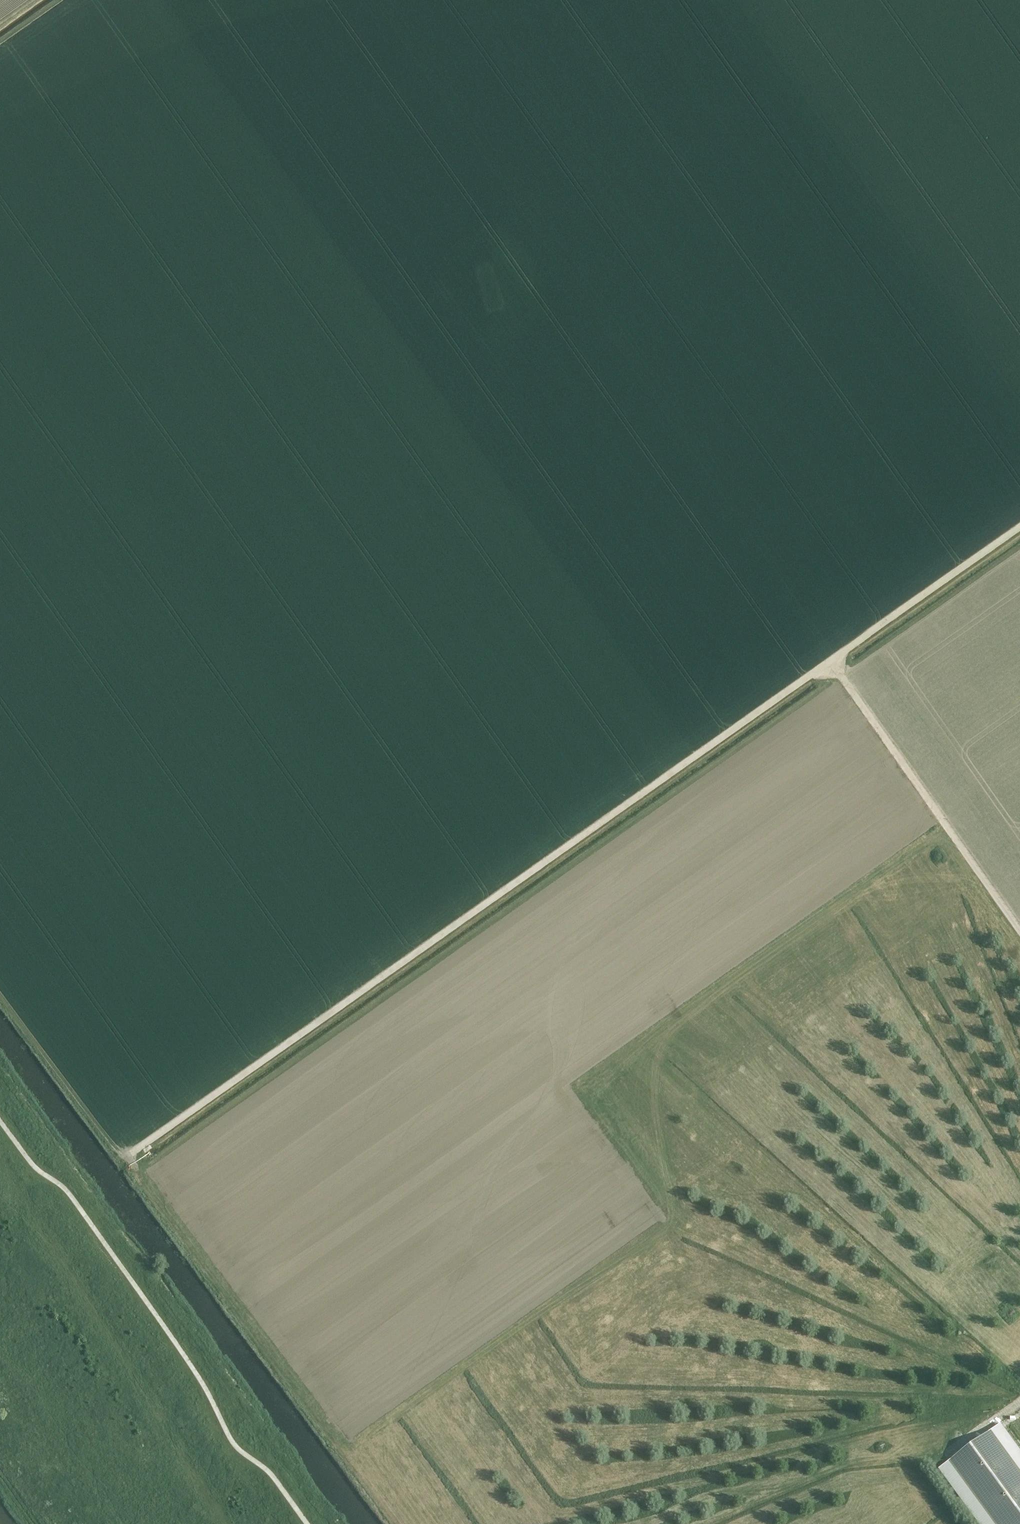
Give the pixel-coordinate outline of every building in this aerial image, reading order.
[(993,1436),(1003,1429),(1000,1425),(991,1433),(990,1432),(949,1462),(995,1523),(1019,1523),(1019,1473),(993,1436)]
